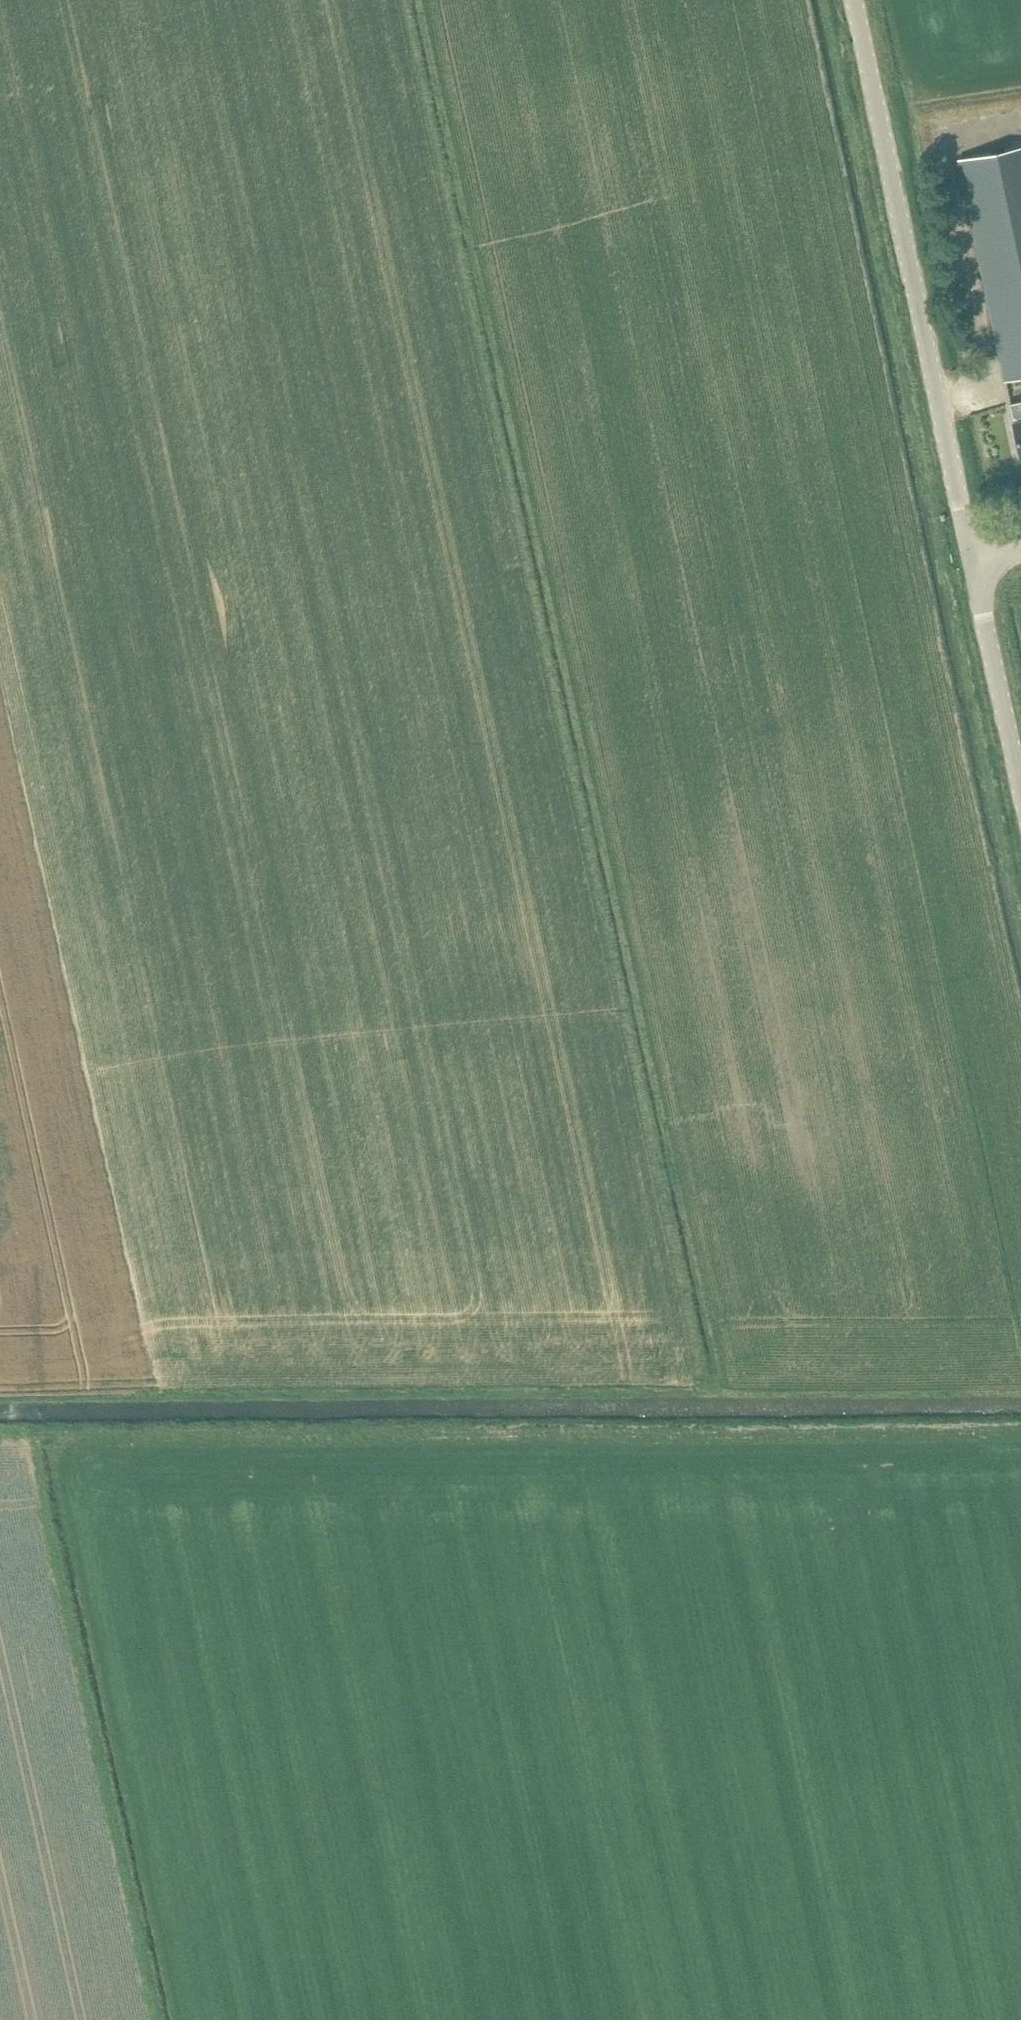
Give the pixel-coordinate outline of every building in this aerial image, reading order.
[(1005,380),(1020,377),(1020,145),(958,158),(1005,380)] [(1014,422),(1020,456),(1020,400),(1010,403),(1014,422)]
